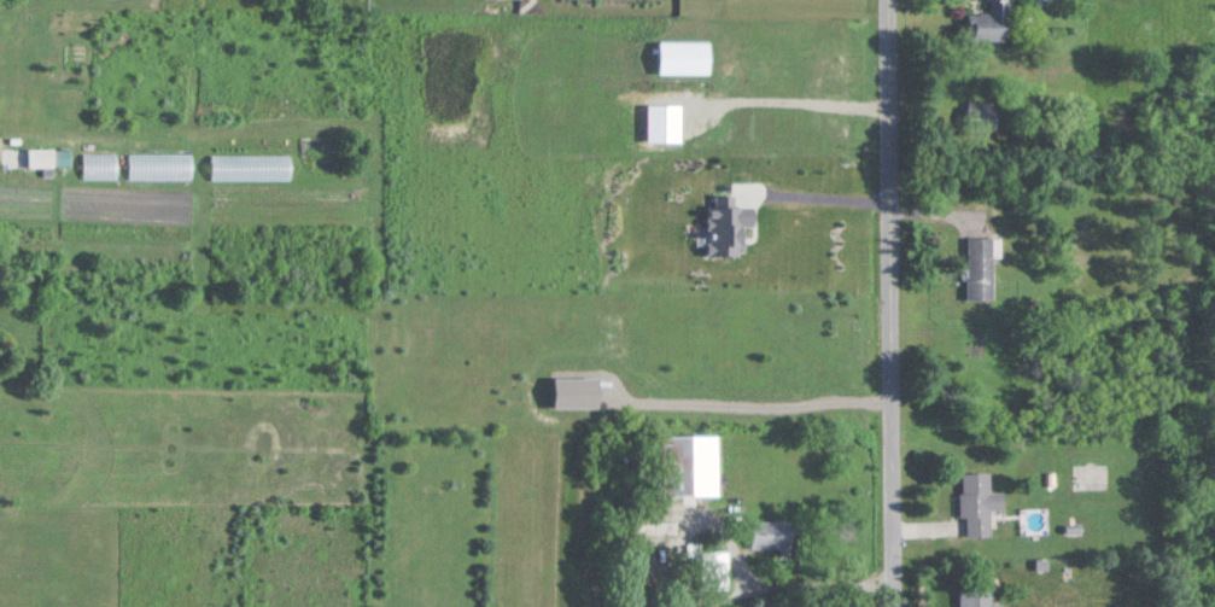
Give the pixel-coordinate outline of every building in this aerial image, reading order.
[(1013,41),(1013,15),(1011,15),(1011,0),(987,0),(986,2),(993,2),(992,14),(966,14),(966,40),(1013,41)] [(999,102),(966,102),(966,129),(999,129),(999,102)] [(56,148),(30,148),(30,167),(56,167),(56,148)] [(114,176),(114,165),(96,166),(96,177),(114,176)] [(969,269),(966,269),(966,301),(996,300),(996,238),(969,238),(969,269)] [(667,436),(668,495),(710,495),(709,436),(667,436)] [(992,537),(991,510),(1006,510),(1006,492),(991,492),(991,472),(963,473),(963,537),(992,537)] [(795,521),(754,521),(754,550),(795,550),(795,521)] [(967,606),(993,606),(993,589),(967,589),(967,606)]
